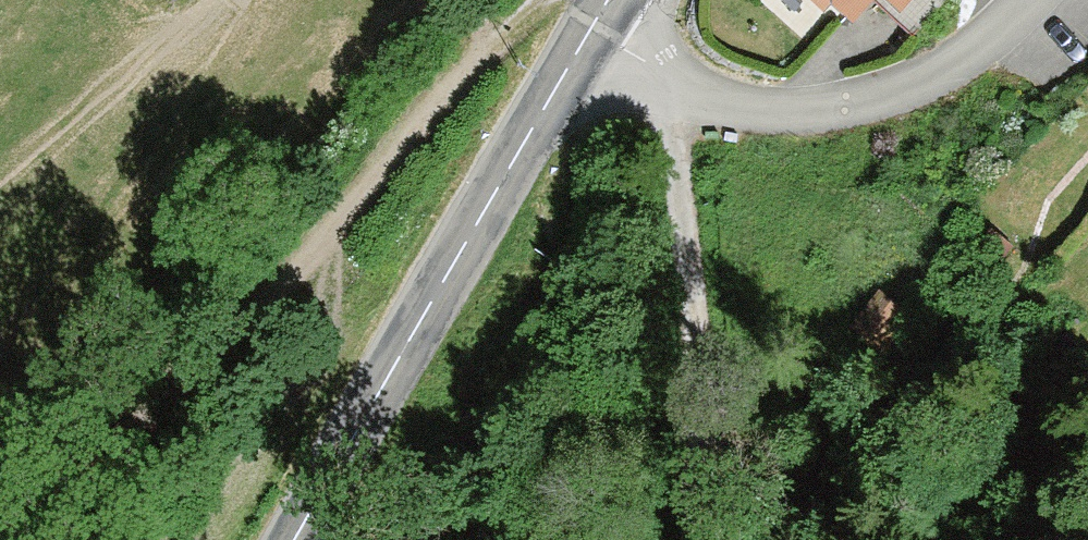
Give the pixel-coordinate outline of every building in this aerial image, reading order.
[(823,23),(831,13),(854,34),(883,2),(899,16),(913,0),(797,0),(823,23)]
